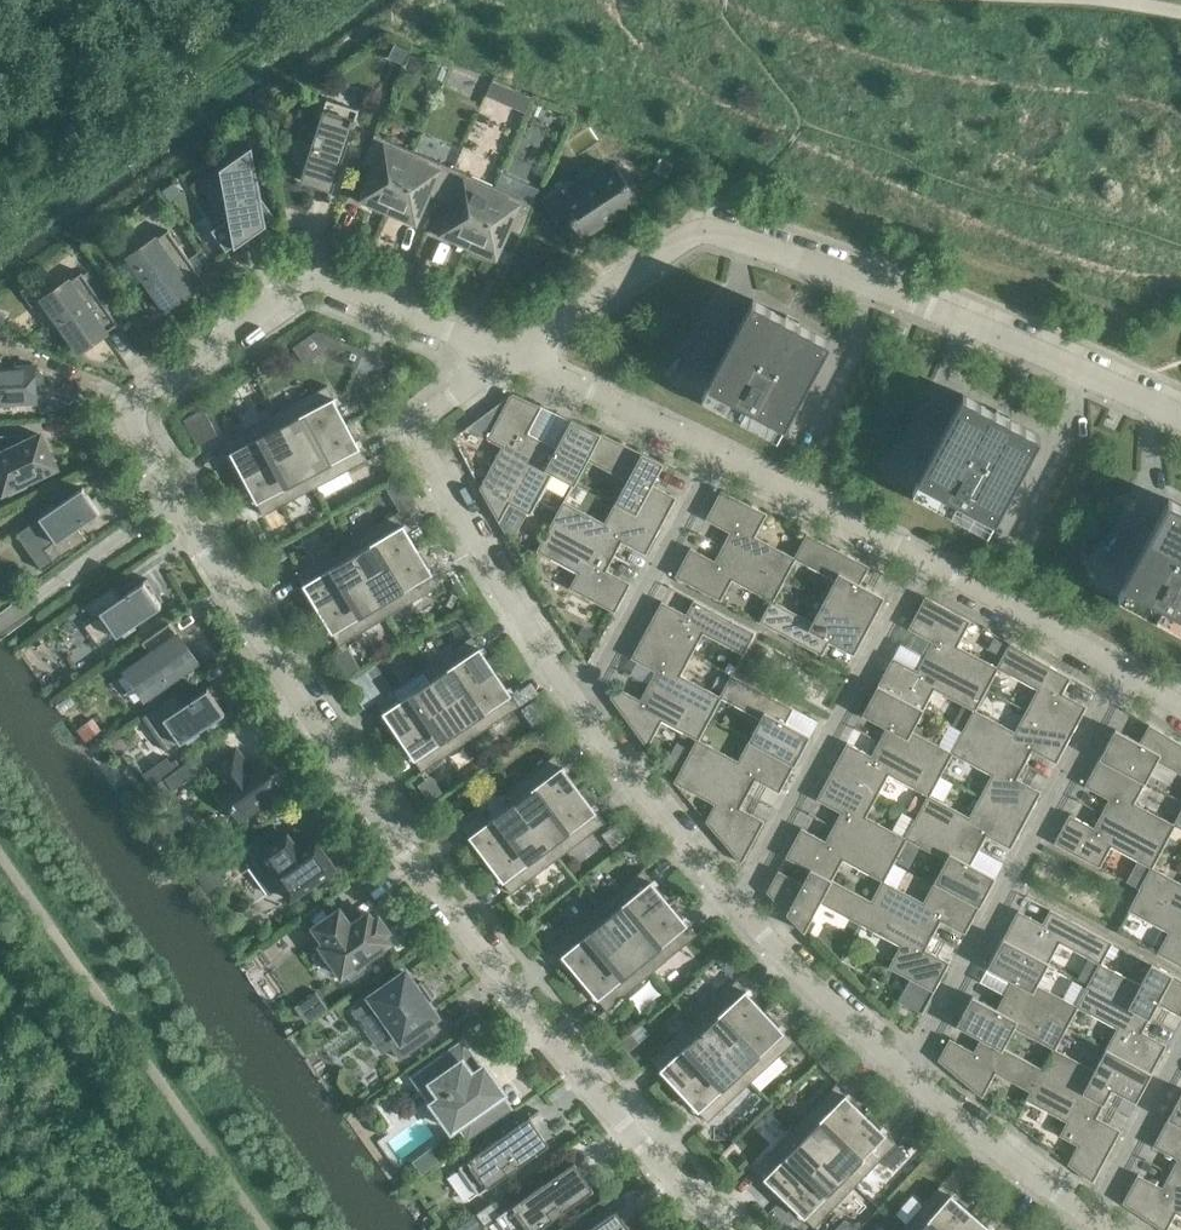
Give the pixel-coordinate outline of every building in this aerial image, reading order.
[(394,44),(388,57),(401,62),(406,50),(396,45),(394,44)] [(493,81),(487,95),(498,99),(504,86),(494,81),(493,81)] [(518,92),(512,106),(526,112),(532,98),(519,92),(518,92)] [(326,100),(306,162),(306,163),(302,178),(330,187),(325,201),(329,202),(347,145),(354,147),(355,145),(348,143),(359,111),(326,100)] [(380,205),(389,209),(414,151),(374,134),(361,165),(374,171),(366,191),(365,190),(360,201),(378,209),(380,205)] [(262,198),(252,147),(237,157),(239,160),(222,173),(230,218),(212,231),(227,251),(234,245),(235,248),(251,237),(249,234),(275,216),(262,198)] [(454,168),(414,151),(389,209),(399,213),(397,217),(415,225),(420,214),(419,214),(427,194),(441,200),(454,168)] [(572,197),(571,195),(564,184),(541,199),(557,224),(569,216),(583,237),(639,200),(617,167),(596,181),(594,177),(590,175),(586,175),(581,178),(579,182),(580,186),(582,190),(572,197)] [(494,186),(454,168),(441,200),(454,206),(446,225),(445,225),(440,236),(458,244),(460,240),(469,244),(494,186)] [(534,203),(494,186),(469,244),(479,248),(477,252),(495,260),(500,249),(499,248),(507,229),(521,235),(534,203)] [(168,230),(131,257),(167,308),(204,282),(215,274),(200,252),(190,260),(168,230)] [(80,351),(118,324),(82,273),(44,299),(80,351)] [(785,317),(753,300),(708,384),(785,426),(831,341),(798,324),(799,322),(798,321),(795,326),(785,321),(788,316),(786,315),(785,317)] [(357,369),(365,351),(335,338),(328,357),(357,369)] [(36,371),(35,371),(35,366),(0,367),(0,405),(37,403),(37,398),(42,397),(45,393),(44,374),(40,370),(36,371)] [(327,386),(275,413),(295,451),(347,423),(327,386)] [(513,394),(510,396),(487,438),(503,447),(480,488),(490,505),(499,522),(509,503),(542,441),(528,433),(542,407),(513,394)] [(996,412),(964,394),(918,479),(996,521),(1041,436),(1009,419),(1010,417),(1008,416),(1006,421),(995,416),(998,411),(997,410),(996,412)] [(205,410),(187,423),(202,448),(221,437),(205,410)] [(295,451),(275,413),(224,441),(243,478),(295,451)] [(601,434),(571,420),(556,448),(542,441),(509,503),(530,514),(552,473),(574,485),(588,460),(587,459),(601,434)] [(367,460),(347,423),(295,451),(315,488),(367,460)] [(633,449),(601,434),(587,459),(588,460),(627,481),(616,502),(661,526),(676,498),(652,485),(664,463),(633,449)] [(25,482),(56,467),(41,435),(19,445),(15,436),(0,437),(0,485),(4,492),(8,490),(10,495),(27,487),(25,482)] [(315,488),(295,451),(243,478),(263,515),(315,488)] [(77,528),(84,523),(95,515),(95,516),(104,509),(95,496),(92,499),(83,487),(56,506),(54,503),(41,512),(44,515),(39,518),(54,540),(43,549),(53,563),(86,540),(77,528)] [(730,532),(722,547),(784,580),(796,559),(795,558),(794,557),(755,536),(767,514),(721,491),(706,519),(730,532)] [(394,503),(393,503),(399,513),(415,503),(409,493),(394,503)] [(1169,499),(1123,583),(1180,614),(1180,505),(1169,499)] [(564,501),(552,523),(614,556),(622,541),(646,554),(661,526),(616,502),(605,523),(564,501)] [(396,513),(346,543),(368,579),(418,549),(396,513)] [(614,556),(552,523),(537,551),(578,573),(570,588),(615,612),(631,583),(606,570),(614,556)] [(869,566),(807,534),(794,557),(795,558),(796,559),(835,580),(824,601),(869,625),(884,597),(860,584),(869,566)] [(368,579),(346,543),(296,573),(318,609),(368,579)] [(784,580),(722,547),(715,561),(690,548),(675,576),(721,601),(732,579),(771,601),(772,601),(773,601),(784,580)] [(440,585),(418,549),(368,579),(390,615),(440,585)] [(113,586),(84,606),(94,620),(85,626),(100,646),(116,635),(117,637),(122,634),(124,637),(137,629),(135,625),(162,606),(153,594),(157,592),(148,579),(138,585),(139,586),(121,598),(113,586)] [(390,615),(368,579),(318,609),(339,645),(390,615)] [(933,642),(925,656),(987,689),(998,668),(997,668),(998,667),(997,667),(957,646),(971,621),(926,596),(908,629),(933,642)] [(662,601),(647,630),(692,654),(703,633),(743,654),(755,633),(694,600),(686,614),(662,601)] [(772,601),(771,601),(760,622),(822,655),(830,641),(854,653),(869,625),(824,601),(813,622),(773,601),(772,601)] [(142,642),(149,652),(151,655),(127,672),(144,697),(196,661),(169,623),(142,642)] [(476,624),(468,630),(472,636),(472,637),(481,631),(477,624),(476,624)] [(584,628),(577,641),(590,648),(597,635),(584,628)] [(692,654),(647,630),(632,658),(656,671),(648,685),(710,719),(721,698),(721,697),(720,696),(681,675),(692,654)] [(472,636),(424,669),(447,704),(496,671),(472,637),(472,636)] [(1008,644),(995,637),(990,647),(1003,654),(1008,644)] [(1010,643),(997,667),(998,667),(997,668),(998,668),(1038,689),(1026,710),(1072,734),(1087,706),(1063,693),(1071,678),(1040,660),(1010,643)] [(987,689),(925,656),(917,670),(893,657),(878,686),(923,710),(934,689),(974,710),(975,710),(976,710),(987,689)] [(447,704),(424,669),(375,701),(399,736),(447,704)] [(519,706),(496,671),(447,704),(471,739),(519,706)] [(731,675),(720,696),(721,697),(721,698),(761,719),(750,740),(795,764),(810,736),(786,723),(793,708),(731,675)] [(202,692),(191,700),(184,704),(176,693),(143,716),(168,752),(185,740),(187,744),(200,735),(198,732),(225,712),(216,700),(220,698),(211,685),(201,692),(202,692)] [(710,719),(648,685),(640,700),(616,687),(611,697),(625,717),(638,735),(647,747),(662,720),(697,739),(698,740),(698,739),(699,740),(710,719)] [(923,710),(878,686),(863,714),(887,727),(879,741),(941,774),(953,753),(952,753),(951,752),(912,731),(923,710)] [(471,739),(447,704),(399,736),(422,771),(471,739)] [(975,710),(974,710),(962,731),(1025,764),(1032,750),(1056,763),(1072,734),(1026,710),(1015,731),(976,710),(975,710)] [(77,732),(75,733),(84,744),(100,731),(91,720),(77,732)] [(1100,757),(1146,782),(1157,761),(1180,773),(1180,743),(1179,742),(1149,724),(1140,742),(1116,729),(1100,757)] [(1025,764),(962,731),(951,752),(952,753),(953,753),(992,774),(981,796),(1026,820),(1041,791),(1017,778),(1025,764)] [(698,740),(697,739),(686,760),(748,794),(755,779),(780,792),(795,764),(750,740),(738,761),(699,740),(698,739),(698,740)] [(941,774),(879,741),(872,756),(847,743),(832,771),(877,795),(889,774),(928,795),(929,796),(929,795),(930,796),(941,774)] [(236,749),(210,767),(223,785),(218,788),(240,820),(282,791),(259,759),(258,760),(256,758),(247,764),(236,749)] [(507,790),(515,801),(533,824),(580,789),(554,755),(507,790)] [(1146,782),(1100,757),(1085,786),(1109,799),(1102,813),(1164,846),(1175,825),(1174,825),(1175,824),(1174,824),(1134,803),(1146,782)] [(172,763),(176,769),(181,765),(176,759),(172,763)] [(748,794),(686,760),(674,782),(715,804),(706,821),(724,842),(742,863),(764,821),(740,808),(748,794)] [(165,778),(173,790),(197,773),(189,762),(165,778)] [(877,795),(832,771),(817,799),(841,812),(833,827),(895,860),(907,839),(906,838),(905,837),(866,816),(877,795)] [(605,823),(580,789),(533,824),(558,858),(605,823)] [(929,796),(928,795),(917,816),(979,850),(986,835),(1011,848),(1026,820),(981,796),(969,817),(930,796),(929,795),(929,796)] [(533,824),(515,801),(486,823),(478,812),(461,825),(486,859),(533,824)] [(1164,846),(1102,813),(1094,828),(1070,815),(1055,843),(1100,867),(1111,846),(1151,867),(1152,867),(1153,867),(1164,846)] [(979,850),(917,816),(905,837),(906,838),(907,839),(946,860),(935,881),(980,905),(995,877),(971,864),(979,850)] [(558,858),(533,824),(486,859),(511,893),(558,858)] [(269,895),(279,887),(280,886),(281,887),(289,899),(290,900),(292,899),(303,891),(305,890),(321,878),(322,878),(323,877),(334,869),(336,868),(335,866),(330,860),(329,858),(323,850),(322,848),(322,849),(317,842),(316,840),(315,841),(300,851),(297,846),(296,844),(295,844),(288,834),(282,838),(274,826),(240,849),(248,861),(246,863),(269,895)] [(895,860),(833,827),(826,841),(802,828),(786,857),(810,870),(811,869),(832,881),(832,880),(843,859),(882,881),(883,881),(884,881),(895,860)] [(198,873),(197,874),(205,886),(219,876),(211,864),(198,873)] [(1151,867),(1139,888),(1140,889),(1180,910),(1180,883),(1153,867),(1152,867),(1151,867)] [(811,869),(810,870),(803,884),(779,871),(767,892),(786,912),(804,931),(820,902),(860,924),(872,902),(871,902),(871,901),(832,880),(832,881),(811,869)] [(642,870),(597,907),(624,940),(669,902),(642,870)] [(883,881),(882,881),(871,901),(871,902),(872,902),(933,935),(941,920),(965,933),(980,905),(935,881),(924,902),(884,881),(883,881)] [(1140,889),(1129,910),(1169,932),(1157,953),(1180,965),(1180,910),(1140,889)] [(697,935),(669,902),(624,940),(652,972),(697,935)] [(933,935),(872,902),(860,924),(900,945),(889,967),(934,991),(949,962),(925,949),(933,935)] [(624,940),(597,907),(552,945),(580,977),(624,940)] [(365,967),(364,965),(362,962),(390,942),(384,935),(389,932),(379,917),(374,920),(369,913),(360,919),(357,915),(356,916),(359,920),(351,925),(340,909),(314,927),(325,943),(321,946),(342,976),(346,973),(349,978),(365,967)] [(1018,911),(1003,939),(1048,963),(1060,942),(1099,963),(1100,964),(1100,963),(1101,964),(1112,942),(1050,909),(1043,924),(1018,911)] [(1048,963),(1003,939),(988,967),(1012,980),(1005,995),(1067,1028),(1078,1007),(1077,1006),(1076,1005),(1037,984),(1048,963)] [(652,972),(624,940),(580,977),(607,1010),(652,972)] [(1112,945),(1107,954),(1107,955),(1113,958),(1119,948),(1112,945)] [(1099,963),(1088,984),(1150,1017),(1158,1003),(1180,1016),(1180,979),(1152,963),(1140,985),(1101,964),(1100,963),(1100,964),(1099,963)] [(372,998),(353,1011),(382,1053),(391,1046),(400,1059),(435,1035),(427,1023),(436,1016),(427,1004),(431,1001),(433,999),(421,981),(415,985),(406,973),(371,997),(372,998)] [(736,980),(693,1020),(722,1051),(765,1011),(736,980)] [(1150,1017),(1088,984),(1076,1005),(1077,1006),(1078,1007),(1117,1028),(1106,1049),(1151,1073),(1166,1045),(1142,1032),(1150,1017)] [(1067,1028),(1005,995),(997,1009),(973,996),(957,1025),(981,1038),(982,1037),(1003,1048),(1014,1027),(1053,1048),(1054,1049),(1054,1048),(1055,1049),(1067,1028)] [(794,1042),(765,1011),(722,1051),(751,1082),(794,1042)] [(722,1051),(693,1020),(650,1060),(679,1091),(722,1051)] [(809,1028),(799,1037),(808,1047),(818,1038),(809,1028)] [(1065,1032),(1060,1042),(1068,1046),(1073,1036),(1066,1033),(1065,1032)] [(982,1037),(981,1038),(974,1052),(950,1039),(939,1060),(966,1083),(982,1097),(995,1072),(1031,1091),(1031,1092),(1043,1070),(1042,1070),(1042,1069),(1003,1048),(982,1037)] [(460,1124),(469,1136),(508,1108),(500,1096),(504,1093),(485,1067),(477,1072),(470,1062),(474,1059),(463,1044),(424,1072),(442,1097),(433,1103),(452,1130),(460,1124)] [(830,1048),(818,1061),(824,1067),(836,1054),(830,1048)] [(1054,1049),(1053,1048),(1042,1069),(1042,1070),(1043,1070),(1104,1103),(1112,1088),(1136,1101),(1151,1073),(1106,1049),(1095,1070),(1055,1049),(1054,1048),(1054,1049)] [(751,1082),(722,1051),(679,1091),(708,1122),(751,1082)] [(1104,1103),(1043,1070),(1031,1092),(1031,1091),(1026,1099),(1067,1121),(1060,1135),(1078,1145),(1068,1164),(1093,1182),(1121,1130),(1096,1117),(1104,1103)] [(835,1085),(795,1127),(825,1156),(866,1114),(835,1085)] [(1169,1117),(1180,1124),(1180,1094),(1169,1117)] [(528,1122),(532,1119),(540,1113),(538,1110),(489,1145),(485,1139),(483,1141),(487,1147),(460,1166),(479,1193),(533,1156),(532,1156),(545,1146),(528,1122)] [(896,1144),(866,1114),(825,1156),(855,1185),(896,1144)] [(1169,1117),(1153,1146),(1178,1159),(1170,1173),(1180,1179),(1180,1124),(1169,1117)] [(913,1124),(903,1135),(913,1145),(923,1134),(915,1126),(913,1124)] [(825,1156),(795,1127),(754,1168),(784,1198),(825,1156)] [(855,1185),(825,1156),(784,1198),(814,1227),(855,1185)] [(569,1170),(582,1161),(580,1158),(530,1193),(526,1187),(524,1189),(528,1195),(493,1219),(500,1229),(537,1229),(574,1204),(586,1194),(569,1170)] [(1170,1173),(1162,1188),(1138,1175),(1123,1203),(1144,1218),(1163,1229),(1166,1229),(1176,1213),(1180,1215),(1180,1179),(1170,1173)] [(902,1229),(903,1229),(957,1229),(972,1213),(941,1185),(902,1229)] [(480,1212),(478,1213),(486,1223),(500,1213),(493,1203),(480,1212)] [(615,1215),(623,1209),(621,1206),(587,1229),(620,1229),(611,1217),(615,1215)] [(972,1213),(957,1229),(992,1229),(972,1213)]
